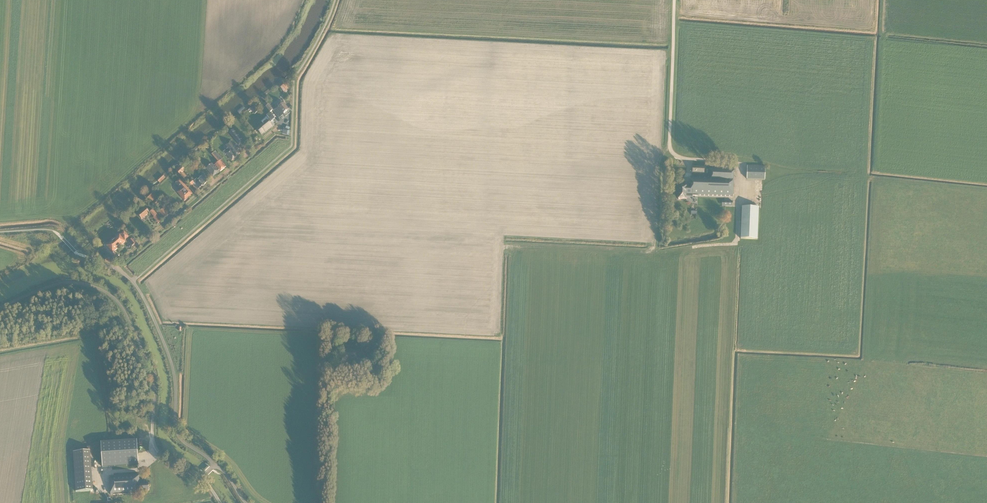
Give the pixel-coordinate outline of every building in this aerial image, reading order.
[(284,115),(283,114),(289,109),(284,103),(283,104),(282,102),(281,102),(277,104),(277,105),(279,107),(278,107),(278,108),(276,110),(274,112),(279,119),(284,115)] [(255,106),(250,110),(254,115),(259,110),(256,107),(255,107),(255,106)] [(271,122),(275,119),(271,113),(267,116),(269,119),(271,122)] [(260,126),(257,129),(261,134),(264,131),(265,132),(272,127),(269,123),(271,122),(269,119),(267,120),(266,121),(265,121),(263,123),(260,126)] [(234,130),(229,134),(239,145),(242,142),(244,141),(238,134),(234,130)] [(237,156),(240,153),(231,141),(226,145),(228,148),(223,152),(226,155),(227,154),(232,160),(237,156)] [(218,171),(219,170),(221,171),(226,167),(221,161),(214,166),(212,164),(207,169),(213,176),(216,174),(218,171)] [(184,168),(181,166),(179,168),(178,168),(176,170),(184,179),(187,177),(183,173),(185,171),(183,169),(184,168)] [(766,166),(747,166),(747,179),(765,180),(766,166)] [(692,197),(693,196),(733,197),(734,170),(709,169),(709,178),(691,177),(690,187),(686,187),(686,186),(678,186),(678,199),(686,200),(686,197),(692,197)] [(165,178),(163,175),(157,180),(160,183),(165,178)] [(203,186),(209,181),(204,175),(198,180),(197,179),(193,182),(195,185),(195,186),(198,190),(203,186)] [(192,194),(180,180),(176,183),(181,189),(177,193),(185,200),(192,194)] [(150,202),(155,198),(151,193),(146,197),(150,202)] [(757,239),(758,207),(742,207),(740,238),(757,239)] [(142,219),(149,213),(145,208),(140,212),(141,213),(138,215),(142,219)] [(159,212),(164,219),(169,215),(163,208),(159,212)] [(162,220),(157,215),(153,210),(150,212),(154,217),(153,218),(158,224),(162,220)] [(120,235),(118,237),(107,246),(113,253),(125,242),(125,241),(129,237),(125,231),(120,235)] [(365,365),(365,358),(362,358),(363,339),(342,339),(341,366),(355,367),(357,367),(357,372),(362,373),(362,369),(361,369),(361,365),(365,365)] [(102,441),(101,442),(102,467),(138,464),(137,439),(102,441)] [(93,491),(90,453),(90,451),(73,452),(76,492),(93,491)] [(135,492),(149,491),(149,484),(140,484),(139,475),(109,476),(111,495),(135,494),(135,492)]
